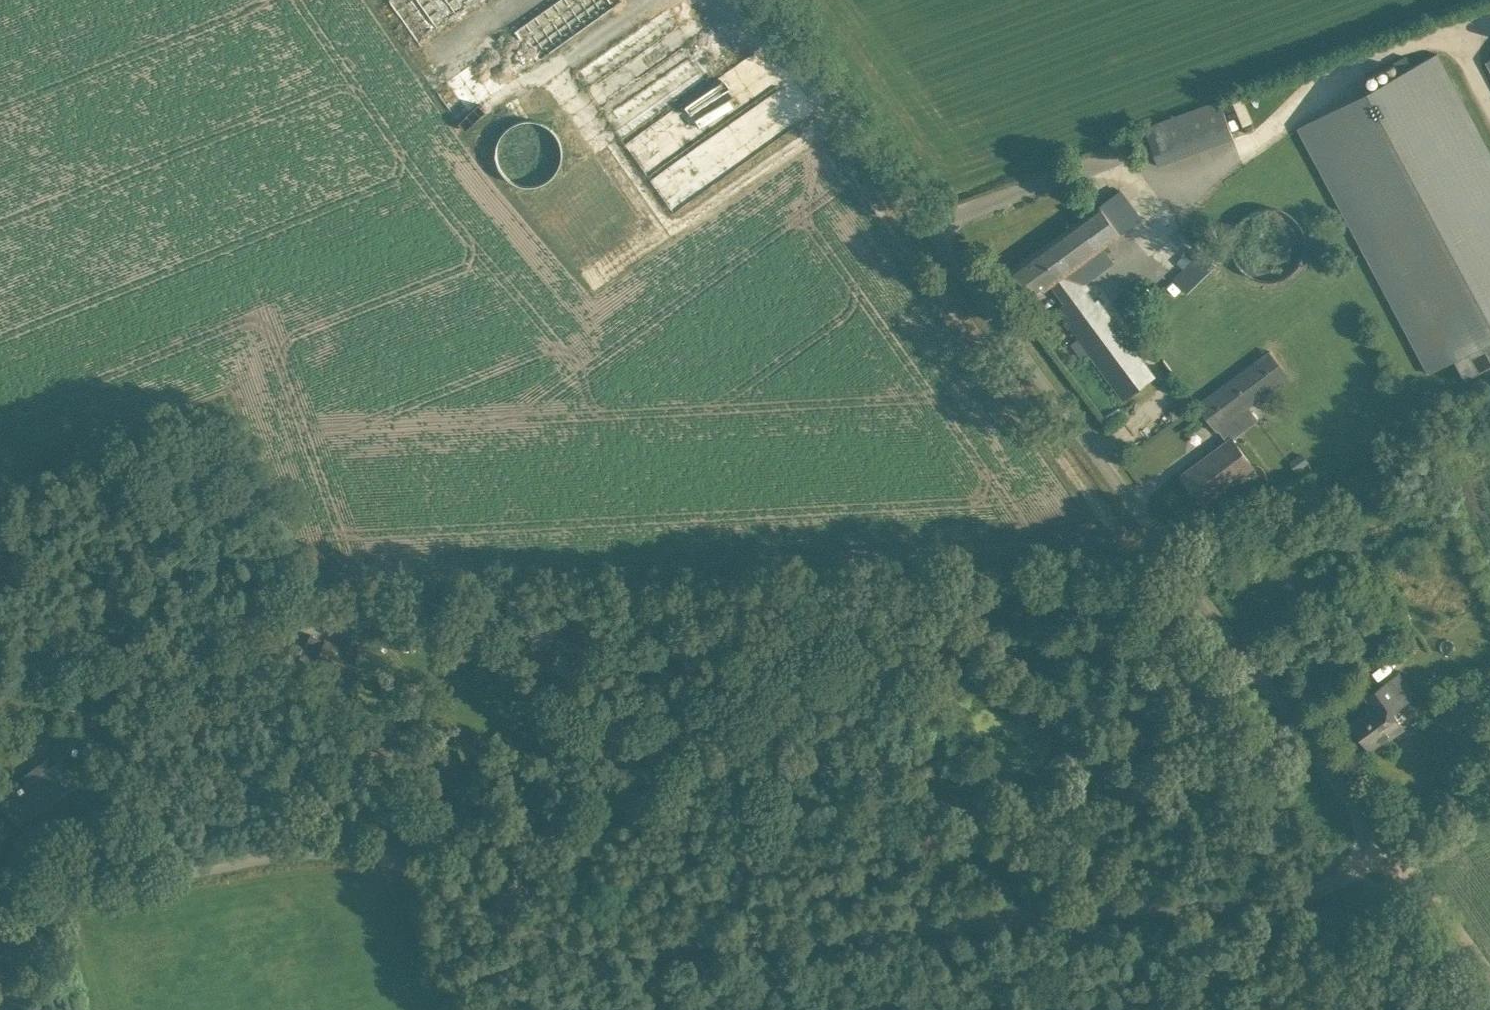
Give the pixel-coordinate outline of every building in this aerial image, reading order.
[(397,10),(385,19),(403,47),(416,37),(422,45),(485,0),(390,0),(397,10)] [(468,111),(624,0),(558,0),(516,30),(517,32),(448,81),(468,111)] [(668,7),(576,73),(623,138),(731,62),(687,0),(678,0),(668,7)] [(1299,124),(1427,370),(1454,356),(1465,378),(1489,365),(1489,154),(1437,52),(1299,124)] [(1145,128),(1159,164),(1234,136),(1220,99),(1145,128)] [(496,149),(496,152),(496,155),(496,158),(497,161),(498,164),(499,167),(500,169),(502,172),(504,174),(506,177),(508,179),(510,180),(513,182),(516,183),(518,184),(521,185),(524,186),(527,186),(530,186),(533,186),(536,185),(539,185),(542,184),(545,183),(547,181),(550,179),(552,178),(554,175),(556,173),(558,171),(559,168),(561,165),(562,163),(562,160),(563,157),(563,154),(563,151),(563,148),(562,145),(562,142),(561,140),(560,137),(558,134),(556,132),(555,130),(553,128),(550,126),(548,124),(545,123),(543,121),(540,120),(537,119),(534,119),(532,119),(529,119),(526,119),(523,119),(520,120),(517,121),(515,122),(512,123),(510,125),(507,127),(505,129),(503,131),(502,133),(500,136),(499,138),(498,141),(497,144),(496,147),(496,149)] [(1024,260),(1008,272),(1029,301),(1052,283),(1066,302),(1058,309),(1124,398),(1140,386),(1154,375),(1097,297),(1093,300),(1086,289),(1089,287),(1086,283),(1092,278),(1080,263),(1104,246),(1141,218),(1120,189),(1024,260)] [(1258,275),(1270,276),(1283,274),(1293,267),(1301,257),(1305,245),(1305,232),(1300,220),(1292,211),(1281,204),(1269,202),(1256,204),(1245,210),(1237,218),(1232,229),(1231,240),(1233,251),(1238,262),(1246,270),(1258,275)] [(1203,247),(1174,277),(1188,291),(1217,261),(1203,247)] [(1158,286),(1166,279),(1145,254),(1137,261),(1158,286)] [(1290,375),(1270,349),(1197,404),(1216,430),(1223,425),(1231,436),(1181,475),(1201,502),(1252,464),(1233,438),(1259,419),(1249,405),(1290,375)] [(1291,461),(1290,462),(1296,469),(1308,460),(1303,453),(1291,461)] [(302,654),(300,657),(313,663),(314,660),(345,675),(353,657),(355,654),(369,624),(347,614),(338,633),(344,635),(338,647),(324,639),(312,634),(308,641),(302,654)] [(1372,705),(1351,720),(1370,747),(1388,734),(1389,736),(1404,726),(1394,712),(1404,705),(1386,680),(1370,692),(1365,695),(1372,705)] [(1454,691),(1444,697),(1427,707),(1456,756),(1483,740),(1454,691)] [(18,790),(13,793),(29,816),(74,785),(58,762),(46,770),(22,787),(20,785),(16,787),(18,790)]
